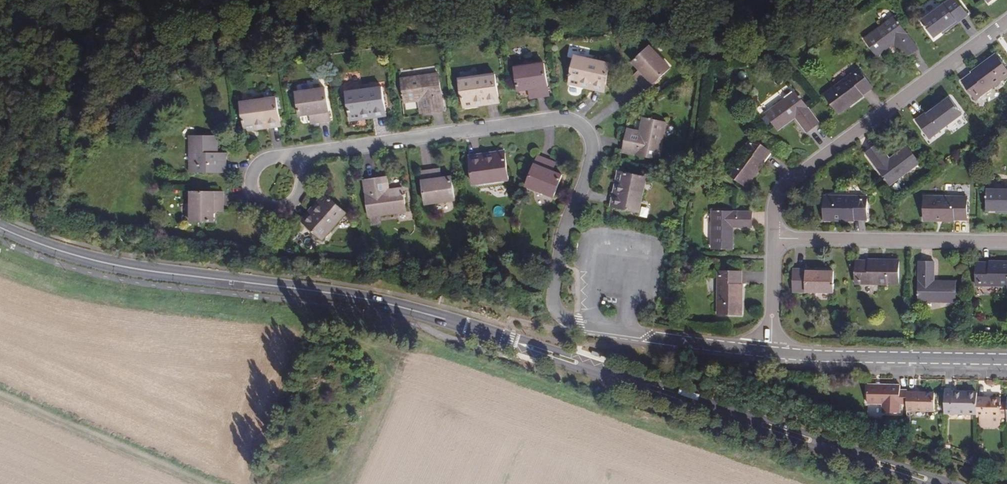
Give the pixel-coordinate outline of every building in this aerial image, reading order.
[(943,32),(968,14),(957,0),(953,0),(924,21),(935,37),(943,32)] [(968,14),(943,32),(944,34),(969,16),(968,14)] [(919,49),(895,16),(865,38),(878,56),(895,43),(906,58),(919,49)] [(634,63),(641,70),(644,74),(638,80),(647,90),(671,68),(651,47),(634,63)] [(582,82),(605,87),(611,64),(576,56),(570,84),(581,87),(582,82)] [(997,56),(963,81),(976,99),(1006,77),(1006,69),(997,56)] [(964,63),(955,69),(961,78),(970,72),(964,63)] [(535,89),(536,98),(550,96),(545,64),(516,68),(520,91),(530,90),(535,89)] [(873,87),(860,69),(825,94),(839,113),(873,87)] [(644,74),(641,70),(634,77),(638,80),(644,74)] [(439,75),(403,80),(406,103),(420,101),(421,114),(444,111),(439,75)] [(475,102),(499,98),(496,75),(461,79),(464,108),(476,106),(475,102)] [(604,92),(605,87),(582,82),(581,87),(604,92)] [(351,120),(363,119),(362,114),(386,111),(383,87),(348,92),(351,120)] [(301,116),(311,115),(317,114),(318,123),(331,121),(327,89),(298,93),(301,116)] [(820,123),(797,92),(767,113),(779,130),(797,117),(808,132),(820,123)] [(257,124),(281,121),(278,98),(242,102),(245,131),(258,129),(257,124)] [(942,103),(918,121),(930,138),(963,114),(950,98),(942,103)] [(917,120),(918,121),(942,103),(941,102),(917,120)] [(644,118),(641,132),(639,142),(626,139),(623,152),(659,160),(667,123),(644,118)] [(281,126),(281,121),(257,124),(258,129),(281,126)] [(639,142),(641,132),(628,129),(626,139),(639,142)] [(226,172),(226,160),(218,159),(218,153),(218,137),(190,136),(190,172),(226,172)] [(771,152),(754,138),(728,172),(745,186),(771,152)] [(890,159),(879,144),(867,153),(890,185),(920,163),(908,147),(890,159)] [(505,152),(493,153),(494,158),(471,161),(474,185),(508,180),(505,152)] [(562,175),(553,171),(548,169),(551,161),(539,156),(526,186),(553,197),(562,175)] [(548,169),(553,171),(556,163),(551,161),(548,169)] [(436,179),(434,170),(422,172),(426,204),(455,201),(452,177),(441,179),(436,179)] [(619,171),(617,183),(621,184),(616,207),(639,213),(647,178),(619,171)] [(386,178),(378,179),(380,191),(388,190),(386,178)] [(380,191),(378,179),(364,181),(369,217),(405,212),(402,188),(388,190),(380,191)] [(621,184),(617,183),(611,207),(616,207),(621,184)] [(1006,210),(1006,190),(988,190),(987,210),(997,210),(1006,210)] [(215,206),(224,206),(224,192),(191,192),(191,222),(215,222),(215,211),(215,206)] [(325,194),(317,203),(321,206),(305,224),(322,240),(346,213),(325,194)] [(867,220),(867,197),(825,196),(824,219),(867,220)] [(968,198),(925,197),(925,219),(967,220),(968,198)] [(321,206),(317,203),(301,221),(305,224),(321,206)] [(752,228),(753,212),(713,211),(713,248),(732,248),(733,227),(752,228)] [(899,284),(899,262),(857,261),(856,284),(899,284)] [(934,281),(935,262),(920,262),(919,302),(956,302),(956,282),(934,281)] [(977,263),(977,286),(1006,286),(1006,263),(977,263)] [(741,315),(742,272),(719,271),(718,315),(741,315)] [(825,272),(794,271),(794,292),(834,293),(834,272),(825,272)] [(900,402),(900,390),(901,385),(868,385),(868,403),(884,404),(884,413),(900,413),(900,402)] [(945,389),(945,412),(977,413),(977,393),(953,392),(953,389),(945,389)] [(907,403),(907,410),(935,411),(935,393),(908,392),(907,403)] [(977,416),(980,416),(1001,417),(1006,417),(1006,398),(1001,398),(1001,394),(977,393),(977,413),(977,416)] [(1001,417),(980,416),(980,425),(983,427),(998,428),(1001,424),(1001,417)]
